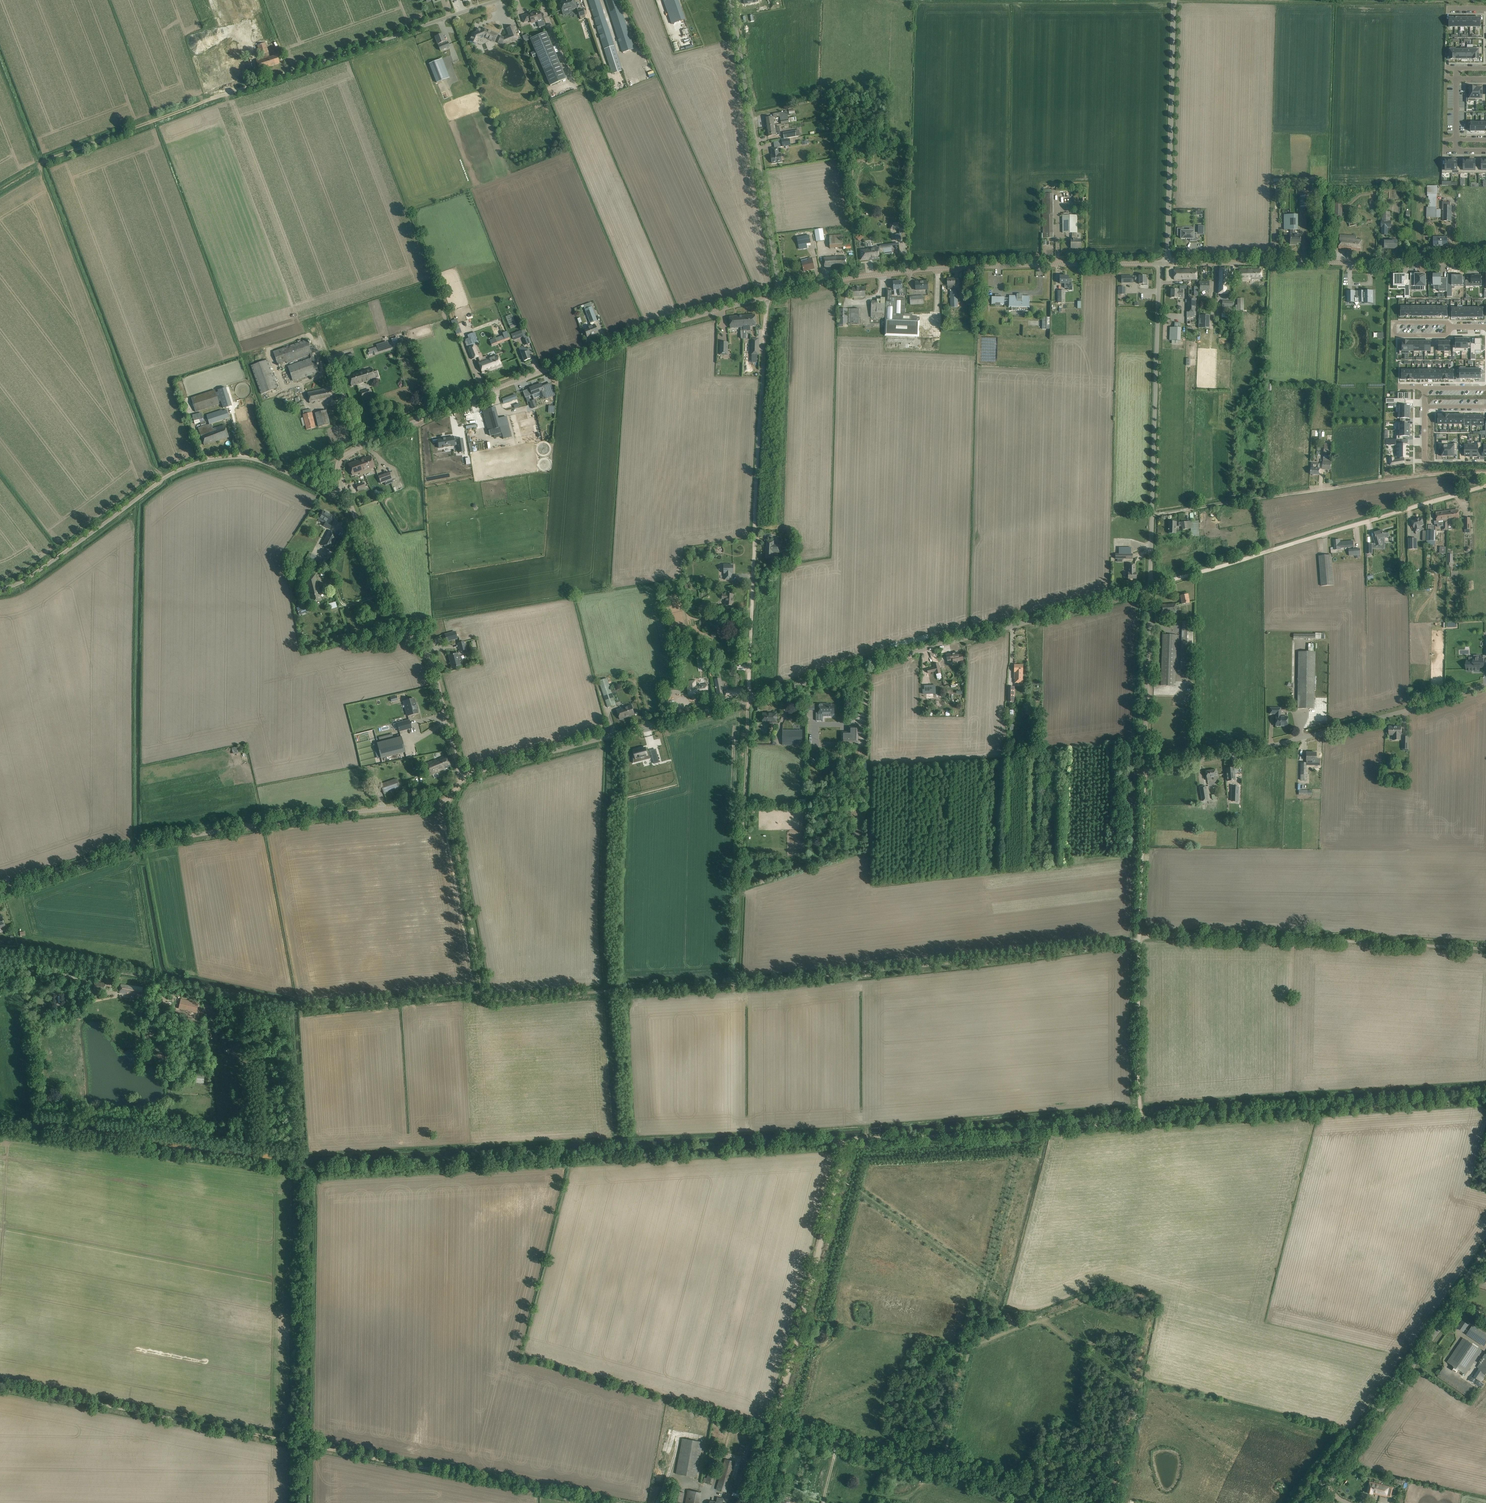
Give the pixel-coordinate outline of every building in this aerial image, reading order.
[(559,4),(562,11),(574,7),(574,9),(577,8),(575,2),(573,2),(572,0),(570,1),(570,0),(563,0),(561,1),(562,3),(559,4)] [(588,0),(596,24),(605,21),(599,0),(588,0)] [(622,54),(634,50),(618,0),(605,0),(622,54)] [(672,24),(685,20),(678,0),(663,0),(672,24)] [(531,24),(537,22),(539,27),(545,26),(544,21),(542,21),(539,12),(535,13),(535,12),(522,16),(524,23),(530,21),(531,24)] [(605,21),(596,24),(600,37),(610,34),(605,21)] [(503,37),(501,36),(498,42),(503,45),(518,39),(513,26),(506,29),(509,35),(503,37)] [(483,37),(495,42),(498,35),(484,29),(473,33),(469,42),(477,45),(480,39),(483,37)] [(533,58),(537,56),(550,85),(567,78),(546,31),(530,39),(535,50),(530,53),(533,58)] [(236,36),(242,55),(252,52),(247,33),(236,36)] [(442,34),(435,37),(438,44),(438,46),(440,51),(450,47),(448,42),(446,43),(445,41),(442,34)] [(610,34),(600,37),(604,48),(613,45),(610,34)] [(256,60),(259,70),(279,63),(276,55),(269,57),(265,43),(257,45),(260,54),(263,53),(265,58),(256,60)] [(613,45),(604,48),(612,73),(621,70),(613,45)] [(1473,48),(1473,60),(1479,60),(1479,54),(1482,54),(1482,48),(1473,48)] [(645,53),(640,55),(644,63),(649,61),(645,53)] [(439,60),(429,64),(436,82),(446,79),(439,60)] [(1470,95),(1467,95),(1467,103),(1470,103),(1470,101),(1476,101),(1476,87),(1470,87),(1470,95)] [(1476,87),(1476,101),(1476,100),(1482,100),(1482,101),(1485,101),(1485,95),(1482,95),(1482,88),(1476,88),(1476,87)] [(787,111),(780,112),(782,124),(797,121),(796,117),(789,118),(787,111)] [(765,118),(766,127),(775,125),(774,122),(775,122),(775,119),(774,120),(774,117),(765,118)] [(775,125),(766,127),(768,136),(773,136),(781,134),(779,126),(775,127),(775,125)] [(784,132),(783,133),(784,139),(800,136),(796,136),(795,131),(794,131),(795,131),(791,132),(791,131),(791,132),(787,132),(784,133),(784,132)] [(781,154),(779,154),(778,147),(771,148),(772,155),(771,155),(772,163),(782,162),(781,154)] [(1442,167),(1442,173),(1451,173),(1451,159),(1448,159),(1448,160),(1445,160),(1445,167),(1442,167)] [(1451,159),(1451,173),(1460,173),(1460,167),(1457,167),(1457,160),(1455,160),(1455,159),(1451,159)] [(1460,167),(1460,173),(1469,173),(1469,159),(1466,159),(1466,160),(1463,160),(1463,167),(1460,167)] [(1469,159),(1469,173),(1478,173),(1478,167),(1475,167),(1475,160),(1473,160),(1473,159),(1469,159)] [(1043,210),(1043,238),(1053,238),(1053,193),(1052,193),(1052,190),(1043,190),(1043,194),(1042,194),(1043,210)] [(1300,210),(1308,210),(1308,194),(1300,194),(1300,210)] [(1336,219),(1342,219),(1343,203),(1331,202),(1331,216),(1336,216),(1336,219)] [(1451,207),(1451,202),(1442,202),(1442,210),(1443,210),(1443,221),(1451,221),(1451,207)] [(1426,207),(1426,217),(1436,217),(1440,217),(1441,210),(1437,210),(1437,208),(1426,207)] [(1382,221),(1390,222),(1390,212),(1382,212),(1382,221)] [(1077,215),(1062,216),(1063,233),(1072,233),(1072,240),(1071,240),(1071,248),(1081,248),(1081,240),(1076,240),(1076,233),(1077,233),(1077,215)] [(1298,215),(1284,215),(1284,230),(1290,230),(1290,235),(1290,244),(1295,244),(1295,243),(1300,243),(1300,235),(1295,235),(1295,230),(1298,230),(1298,215)] [(1349,222),(1350,227),(1366,223),(1365,217),(1349,222)] [(897,223),(893,223),(893,229),(899,228),(900,234),(904,233),(903,224),(902,222),(901,222),(898,222),(897,223)] [(817,241),(826,240),(823,228),(815,229),(817,241)] [(1186,231),(1183,231),(1183,229),(1178,229),(1177,235),(1181,235),(1181,239),(1186,239),(1188,239),(1189,239),(1190,239),(1190,241),(1197,241),(1197,233),(1194,233),(1194,231),(1189,231),(1189,230),(1188,230),(1188,231),(1186,231),(1186,230),(1186,231)] [(809,235),(797,237),(798,245),(803,244),(804,249),(807,248),(806,243),(810,243),(809,235)] [(1356,236),(1340,235),(1339,248),(1347,249),(1347,248),(1351,249),(1351,250),(1360,251),(1362,240),(1356,240),(1356,236)] [(1447,237),(1434,237),(1434,246),(1447,246),(1447,237)] [(1388,242),(1385,242),(1385,249),(1397,249),(1397,240),(1388,239),(1388,242)] [(879,248),(860,250),(861,260),(880,257),(879,248)] [(846,256),(824,258),(824,267),(847,266),(846,256)] [(812,258),(801,260),(804,271),(814,269),(812,258)] [(1198,274),(1197,274),(1197,269),(1174,270),(1174,280),(1198,279),(1198,274)] [(1229,269),(1218,269),(1217,294),(1228,294),(1229,269)] [(1261,269),(1239,270),(1239,280),(1262,280),(1261,269)] [(1394,277),(1394,281),(1394,285),(1394,288),(1394,285),(1397,285),(1403,285),(1403,288),(1405,288),(1405,289),(1405,298),(1410,298),(1410,285),(1410,280),(1409,280),(1406,280),(1406,274),(1403,274),(1398,274),(1396,274),(1396,275),(1394,275),(1394,277)] [(1431,279),(1431,285),(1439,285),(1439,289),(1439,292),(1447,292),(1447,280),(1441,280),(1441,274),(1438,274),(1433,274),(1433,279),(1431,279)] [(1469,280),(1466,280),(1466,286),(1471,286),(1472,286),(1472,284),(1484,283),(1484,285),(1484,276),(1481,276),(1481,275),(1479,275),(1478,275),(1478,276),(1476,276),(1476,275),(1475,276),(1471,276),(1471,279),(1469,279),(1469,280)] [(1069,276),(1060,276),(1060,284),(1065,283),(1065,288),(1069,288),(1069,286),(1072,286),(1072,279),(1069,279),(1069,276)] [(1135,276),(1135,280),(1139,280),(1139,284),(1143,284),(1143,285),(1147,285),(1147,280),(1146,280),(1146,276),(1139,276),(1135,276)] [(1447,286),(1447,292),(1454,292),(1454,287),(1459,287),(1459,278),(1454,278),(1454,282),(1450,282),(1450,286),(1447,286)] [(950,290),(950,307),(957,307),(957,290),(953,290),(953,285),(955,285),(955,279),(947,279),(947,285),(948,285),(948,289),(950,289),(950,290)] [(1411,284),(1411,294),(1416,294),(1416,291),(1426,291),(1426,280),(1425,280),(1425,279),(1416,279),(1416,284),(1411,284)] [(927,281),(915,282),(916,290),(928,289),(927,281)] [(898,289),(898,296),(905,295),(905,288),(902,288),(901,282),(893,282),(894,289),(898,289)] [(1201,282),(1201,291),(1209,291),(1210,282),(1201,282)] [(853,289),(853,297),(865,296),(865,288),(853,289)] [(1171,298),(1178,298),(1183,298),(1183,290),(1171,289),(1171,298)] [(1356,291),(1347,291),(1347,292),(1348,302),(1355,302),(1355,297),(1360,297),(1360,302),(1364,302),(1364,303),(1373,303),(1372,291),(1373,291),(1359,291),(1359,293),(1356,293),(1356,291)] [(1009,295),(1009,307),(1011,307),(1011,310),(1027,310),(1027,307),(1030,307),(1030,296),(1022,296),(1022,294),(1022,296),(1017,296),(1017,294),(1017,296),(1009,295)] [(891,296),(886,296),(885,335),(918,336),(918,317),(920,317),(920,312),(914,312),(914,315),(912,315),(912,314),(906,314),(906,298),(891,298),(891,296)] [(923,303),(923,296),(910,296),(910,304),(923,303)] [(995,305),(1000,305),(1000,304),(1004,304),(1004,297),(992,297),(992,304),(995,304),(995,305)] [(1187,312),(1186,318),(1188,318),(1188,316),(1194,316),(1194,312),(1195,307),(1195,297),(1193,297),(1190,297),(1188,297),(1188,312),(1187,312)] [(877,301),(872,301),(871,317),(884,318),(885,298),(881,298),(881,299),(877,299),(877,301)] [(1238,298),(1238,304),(1236,304),(1236,309),(1243,309),(1243,301),(1245,301),(1245,298),(1238,298)] [(595,325),(594,325),(593,322),(597,321),(590,302),(583,305),(591,326),(584,328),(587,337),(598,333),(595,325)] [(848,327),(848,309),(839,309),(839,325),(839,327),(848,327)] [(860,309),(849,309),(849,325),(860,325),(860,309)] [(755,314),(742,316),(743,327),(744,331),(750,330),(750,326),(756,326),(755,314)] [(1199,315),(1198,328),(1209,328),(1210,316),(1199,315)] [(730,328),(743,327),(742,316),(729,317),(730,328)] [(1180,341),(1181,323),(1174,323),(1174,328),(1170,327),(1170,340),(1172,340),(1172,343),(1178,343),(1178,341),(1180,341)] [(520,331),(511,334),(513,340),(522,337),(523,336),(524,339),(523,339),(525,345),(529,343),(525,331),(524,330),(521,331),(522,333),(521,333),(520,331)] [(503,335),(490,340),(492,346),(505,341),(510,339),(507,331),(502,333),(503,335)] [(373,348),(368,349),(369,352),(368,353),(369,355),(374,354),(394,348),(406,345),(404,338),(392,342),(389,343),(385,344),(385,342),(377,345),(377,346),(373,348)] [(319,372),(307,339),(274,351),(278,364),(310,353),(312,357),(288,366),(293,381),(319,372)] [(475,345),(476,345),(474,339),(465,342),(467,348),(468,348),(472,359),(479,356),(475,345)] [(1456,346),(1453,346),(1453,352),(1456,352),(1456,351),(1462,351),(1462,339),(1456,339),(1456,346)] [(1468,339),(1462,339),(1462,351),(1468,351),(1468,348),(1471,348),(1471,346),(1468,346),(1468,339)] [(1471,348),(1471,360),(1476,360),(1476,354),(1481,354),(1481,351),(1484,351),(1484,346),(1481,346),(1481,339),(1475,339),(1475,343),(1475,344),(1471,344),(1471,346),(1471,348)] [(1399,347),(1399,354),(1405,354),(1405,360),(1409,360),(1409,357),(1409,354),(1409,341),(1403,341),(1403,347),(1399,347)] [(728,355),(728,342),(725,342),(720,342),(720,355),(724,355),(728,355)] [(1425,342),(1425,351),(1430,351),(1430,354),(1434,354),(1434,347),(1431,347),(1431,342),(1425,342)] [(523,346),(519,348),(524,361),(530,358),(526,348),(525,349),(523,346)] [(479,362),(478,362),(482,373),(501,366),(497,355),(488,358),(479,362)] [(251,365),(261,394),(278,388),(267,359),(251,365)] [(1457,370),(1457,373),(1460,373),(1460,379),(1466,379),(1466,367),(1460,367),(1460,370),(1457,370)] [(348,375),(351,386),(366,382),(366,383),(376,380),(372,368),(348,375)] [(1475,368),(1475,379),(1481,379),(1481,373),(1484,373),(1484,370),(1481,370),(1481,368),(1475,368)] [(541,384),(530,388),(531,393),(532,395),(533,398),(540,395),(541,397),(544,396),(545,399),(555,395),(551,385),(548,386),(547,384),(542,386),(541,384)] [(220,390),(224,407),(231,405),(227,388),(220,390)] [(307,393),(310,403),(332,398),(330,388),(307,393)] [(220,404),(215,390),(191,398),(196,412),(220,404)] [(1386,399),(1386,403),(1398,403),(1403,403),(1405,403),(1405,399),(1410,399),(1410,393),(1398,393),(1398,399),(1386,399)] [(504,404),(517,399),(515,394),(502,399),(504,404)] [(516,405),(518,411),(529,408),(527,401),(516,405)] [(1398,412),(1410,412),(1410,406),(1403,406),(1403,403),(1398,403),(1398,406),(1398,412)] [(495,407),(483,411),(484,415),(488,430),(490,436),(494,435),(494,438),(502,436),(503,439),(512,436),(511,434),(508,421),(506,416),(498,419),(495,407)] [(206,414),(209,424),(230,418),(227,409),(222,411),(221,410),(206,414)] [(330,424),(326,410),(315,413),(318,427),(330,424)] [(312,412),(303,415),(305,425),(307,429),(315,427),(314,422),(312,412)] [(1398,412),(1398,418),(1400,418),(1400,421),(1403,421),(1403,418),(1410,418),(1410,412),(1398,412)] [(1398,424),(1398,430),(1410,430),(1410,424),(1403,424),(1403,421),(1400,421),(1400,424),(1398,424)] [(211,424),(199,428),(204,445),(229,437),(225,425),(212,428),(211,424)] [(1397,436),(1397,439),(1403,439),(1403,436),(1410,436),(1410,430),(1398,430),(1398,436),(1397,436)] [(443,439),(437,439),(439,448),(455,446),(458,445),(459,453),(464,452),(462,439),(457,439),(457,442),(454,442),(453,437),(446,438),(445,438),(443,439),(443,438),(443,439)] [(1386,439),(1386,444),(1386,445),(1396,445),(1397,445),(1400,445),(1400,457),(1400,459),(1398,459),(1394,460),(1394,458),(1389,458),(1390,465),(1405,463),(1404,458),(1404,457),(1409,457),(1409,456),(1409,455),(1409,454),(1409,452),(1409,450),(1409,448),(1409,447),(1409,445),(1403,445),(1403,439),(1397,439),(1386,439)] [(1438,443),(1438,450),(1442,450),(1442,456),(1448,456),(1448,444),(1448,441),(1442,441),(1442,443),(1438,443)] [(1471,445),(1471,456),(1472,456),(1478,456),(1478,449),(1481,449),(1481,442),(1478,443),(1478,445),(1471,445)] [(1448,444),(1448,456),(1454,456),(1454,450),(1457,450),(1457,443),(1454,443),(1454,444),(1448,444)] [(1331,459),(1330,459),(1330,455),(1324,455),(1323,459),(1322,469),(1331,469),(1331,459)] [(371,456),(359,460),(363,471),(375,467),(371,456)] [(363,471),(359,460),(348,464),(352,475),(363,471)] [(1320,464),(1311,463),(1311,474),(1319,475),(1320,464)] [(378,476),(381,484),(392,480),(390,473),(389,472),(378,476)] [(1458,510),(1447,511),(1448,521),(1449,530),(1452,529),(1452,526),(1453,526),(1452,520),(1459,519),(1459,515),(1458,510)] [(319,517),(318,519),(325,523),(328,524),(326,527),(330,529),(332,525),(335,520),(333,518),(334,517),(323,511),(320,515),(319,517)] [(1437,521),(1434,521),(1435,525),(1437,524),(1443,523),(1443,526),(1443,530),(1449,530),(1448,521),(1447,511),(1436,513),(1437,518),(1437,521)] [(1418,518),(1418,519),(1412,521),(1414,528),(1416,532),(1422,530),(1421,526),(1424,525),(1422,517),(1418,518)] [(1190,521),(1186,522),(1186,521),(1182,522),(1179,522),(1179,526),(1182,526),(1183,530),(1191,528),(1191,537),(1199,536),(1198,520),(1190,521)] [(1168,529),(1168,530),(1168,533),(1176,533),(1176,531),(1176,522),(1169,522),(1168,529)] [(329,531),(321,545),(330,550),(338,535),(329,531)] [(1375,543),(1372,544),(1372,548),(1376,548),(1376,546),(1382,544),(1381,539),(1385,537),(1389,537),(1389,533),(1383,533),(1382,531),(1375,533),(1377,539),(1374,540),(1375,543)] [(1436,531),(1427,531),(1427,544),(1435,544),(1435,541),(1436,531)] [(1409,539),(1409,549),(1417,549),(1417,538),(1409,539)] [(1334,540),(1335,550),(1341,549),(1341,548),(1354,547),(1353,541),(1340,542),(1340,540),(1334,540)] [(766,550),(765,558),(773,558),(773,551),(779,551),(779,545),(773,545),(774,541),(767,541),(767,550),(766,550)] [(1115,554),(1115,559),(1132,559),(1132,554),(1131,554),(1131,548),(1122,548),(1122,554),(1115,554)] [(1334,585),(1331,555),(1319,556),(1321,586),(1334,585)] [(728,564),(724,565),(724,573),(725,573),(725,580),(726,580),(732,579),(732,570),(733,570),(734,570),(733,565),(728,565),(728,564)] [(1135,565),(1129,565),(1129,573),(1128,573),(1127,573),(1126,573),(1126,575),(1126,577),(1126,578),(1127,578),(1128,578),(1128,579),(1136,579),(1136,573),(1135,573),(1135,565)] [(304,605),(296,608),(299,616),(310,611),(307,604),(308,604),(310,601),(311,603),(317,601),(322,600),(316,577),(317,577),(316,575),(311,576),(305,577),(310,599),(305,601),(304,603),(304,605)] [(726,600),(725,605),(733,606),(734,595),(726,594),(726,595),(723,594),(723,599),(726,600)] [(1180,595),(1182,604),(1189,603),(1188,594),(1180,595)] [(1176,613),(1176,603),(1159,605),(1160,614),(1176,613)] [(1181,669),(1192,669),(1193,622),(1182,622),(1181,669)] [(455,632),(445,635),(447,641),(457,638),(455,632)] [(1163,634),(1161,685),(1175,686),(1177,635),(1163,634)] [(466,653),(463,642),(458,643),(460,651),(461,651),(461,652),(464,653),(466,653)] [(946,655),(948,662),(953,661),(953,663),(963,661),(962,654),(958,655),(958,652),(946,655)] [(1315,652),(1298,652),(1297,708),(1314,708),(1315,652)] [(460,656),(457,656),(456,653),(449,655),(452,668),(460,666),(458,660),(461,659),(461,658),(461,656),(460,656)] [(1469,661),(1467,661),(1467,670),(1479,670),(1479,666),(1483,666),(1483,659),(1479,659),(1474,659),(1474,661),(1469,661)] [(927,669),(928,674),(935,672),(936,675),(941,673),(939,663),(934,664),(934,667),(927,669)] [(1022,683),(1022,673),(1023,673),(1023,665),(1015,665),(1014,673),(1016,673),(1016,680),(1015,680),(1015,683),(1022,683)] [(607,678),(599,681),(608,708),(616,705),(607,678)] [(719,678),(714,679),(717,695),(723,694),(725,694),(725,691),(722,692),(719,678)] [(699,694),(699,695),(708,694),(707,684),(697,686),(696,680),(688,681),(689,687),(687,687),(689,696),(699,694)] [(669,687),(670,696),(674,696),(673,694),(677,693),(677,694),(681,693),(680,685),(669,687)] [(925,690),(923,690),(923,694),(936,694),(935,685),(924,686),(925,690)] [(742,688),(724,690),(725,691),(725,694),(725,698),(737,696),(737,697),(743,696),(742,688)] [(418,713),(414,698),(406,701),(408,708),(406,708),(408,715),(418,713)] [(826,704),(819,704),(819,717),(834,717),(834,705),(826,705),(826,704)] [(617,710),(620,719),(635,714),(632,705),(617,710)] [(1280,708),(1270,708),(1270,714),(1276,714),(1276,716),(1275,726),(1287,726),(1287,717),(1280,717),(1280,708)] [(763,723),(777,723),(777,713),(763,713),(763,723)] [(397,723),(399,731),(411,728),(409,720),(397,723)] [(1389,726),(1389,736),(1393,735),(1393,740),(1401,740),(1401,726),(1389,726)] [(858,727),(849,727),(849,732),(842,732),(842,742),(858,742),(858,727)] [(782,745),(802,745),(802,730),(783,730),(782,745)] [(377,743),(381,758),(405,752),(401,736),(377,743)] [(635,755),(633,756),(633,763),(634,763),(634,762),(641,760),(640,758),(645,757),(646,760),(651,759),(649,751),(647,752),(645,747),(634,751),(635,755)] [(1306,763),(1306,764),(1319,764),(1319,765),(1319,759),(1316,759),(1316,758),(1316,753),(1306,753),(1306,763)] [(424,764),(429,775),(451,766),(446,755),(424,764)] [(1233,767),(1226,767),(1227,781),(1235,780),(1234,773),(1234,772),(1233,772),(1233,767)] [(1216,769),(1205,771),(1207,777),(1208,781),(1212,780),(1211,777),(1217,776),(1216,769)] [(399,788),(396,779),(380,784),(384,793),(399,788)] [(1200,787),(1202,801),(1208,800),(1206,786),(1200,787)] [(93,990),(105,992),(106,983),(95,982),(93,990)] [(143,988),(121,984),(120,993),(127,994),(127,993),(135,995),(135,997),(141,998),(143,988)] [(183,996),(173,994),(172,1002),(181,1004),(183,996)] [(1485,1346),(1485,1344),(1485,1334),(1469,1323),(1468,1325),(1462,1321),(1458,1328),(1464,1332),(1466,1328),(1469,1331),(1467,1334),(1485,1346)] [(1452,1355),(1447,1362),(1451,1365),(1465,1375),(1470,1367),(1474,1361),(1482,1350),(1477,1347),(1472,1344),(1468,1341),(1464,1338),(1456,1349),(1452,1355)] [(1474,1377),(1481,1382),(1485,1375),(1485,1354),(1485,1353),(1483,1357),(1485,1359),(1482,1364),(1480,1363),(1477,1367),(1479,1368),(1478,1370),(1474,1377)] [(1444,1366),(1438,1376),(1469,1398),(1476,1388),(1444,1366)] [(703,1442),(683,1439),(676,1474),(696,1477),(703,1442)] [(735,1462),(725,1459),(716,1489),(727,1492),(735,1462)] [(735,1484),(744,1487),(750,1466),(740,1463),(735,1484)] [(706,1482),(712,1484),(715,1473),(709,1471),(706,1482)] [(1370,1482),(1367,1493),(1373,1494),(1374,1493),(1387,1496),(1391,1497),(1393,1488),(1389,1487),(1370,1482)] [(688,1490),(686,1502),(699,1502),(701,1492),(688,1490)] [(675,1491),(673,1502),(675,1502),(682,1502),(684,1492),(675,1491)]
